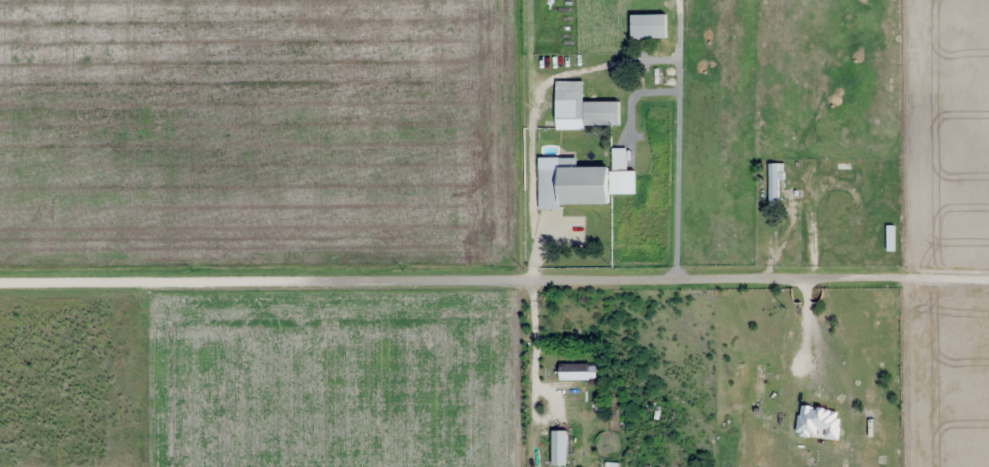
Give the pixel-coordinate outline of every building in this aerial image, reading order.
[(631,14),(631,38),(666,38),(666,14),(631,14)] [(584,101),(584,80),(556,81),(556,128),(619,127),(619,101),(584,101)] [(577,167),(577,158),(540,158),(540,205),(609,205),(609,167),(577,167)] [(769,207),(779,207),(779,163),(769,163),(769,207)] [(589,364),(559,364),(559,380),(589,380),(589,364)]
